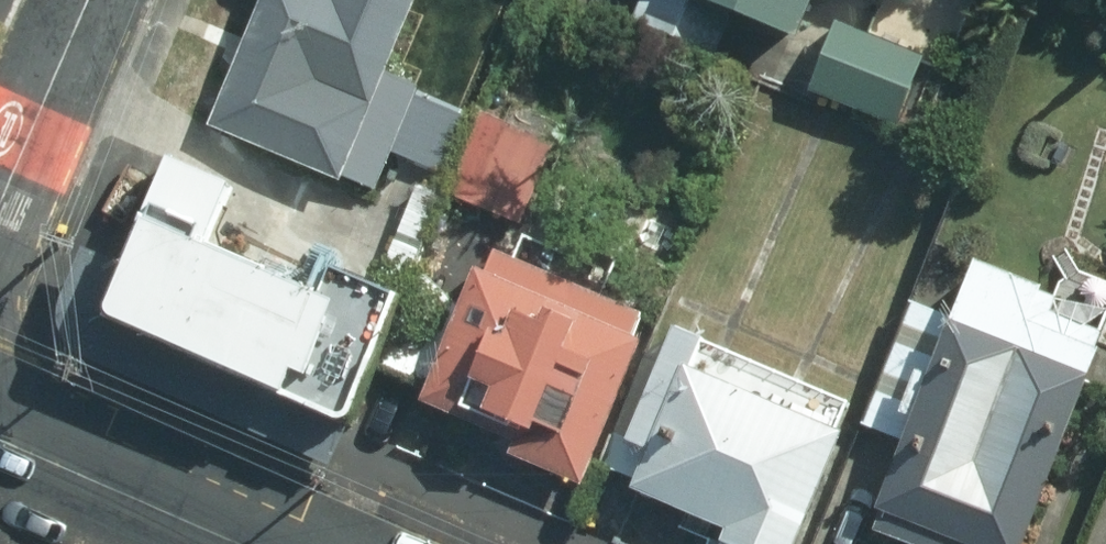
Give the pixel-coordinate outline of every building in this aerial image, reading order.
[(362,185),(398,85),(363,72),(389,0),(241,0),(195,124),(362,185)] [(628,18),(713,51),(728,12),(780,33),(792,0),(636,0),(628,18)] [(880,60),(820,37),(800,90),(861,112),(880,60)] [(513,223),(542,139),(467,110),(434,192),(513,223)] [(437,169),(447,140),(410,128),(401,157),(437,169)] [(198,176),(134,151),(68,315),(334,421),(384,300),(276,256),(266,282),(172,242),(198,176)] [(605,332),(614,311),(583,297),(589,281),(572,274),(578,263),(509,231),(497,258),(459,241),(388,394),(486,439),(480,448),(552,482),(618,339),(605,332)] [(889,543),(1005,543),(1105,284),(1068,271),(1047,281),(1042,298),(1021,291),(1025,279),(956,255),(934,315),(902,303),(857,424),(886,438),(849,530),(889,543)] [(834,404),(653,328),(607,437),(625,444),(607,486),(702,526),(697,536),(718,543),(775,543),(834,404)]
